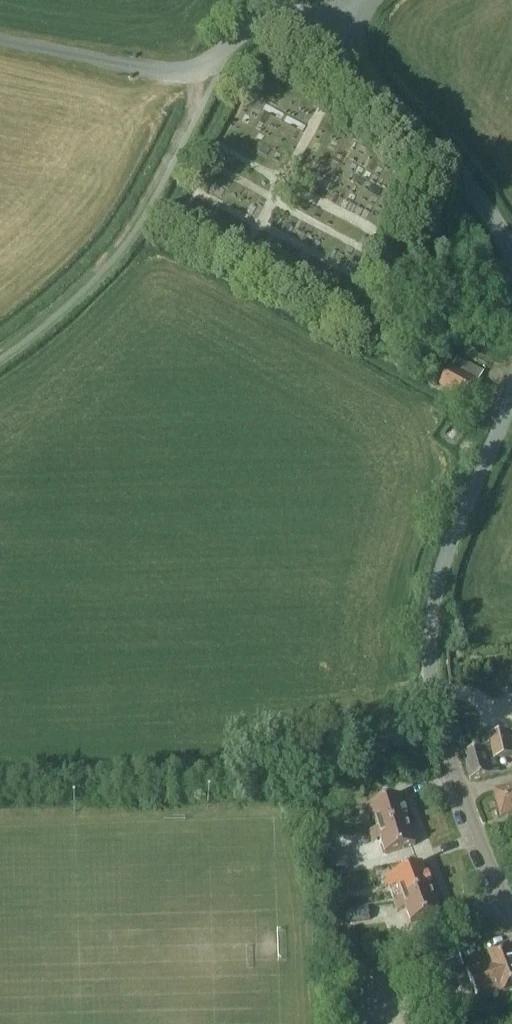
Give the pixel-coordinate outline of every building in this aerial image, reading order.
[(484,373),(457,359),(452,368),(450,367),(439,386),(469,403),(479,384),(478,383),(484,373)] [(508,731),(490,736),(493,748),(464,755),(470,781),(499,774),(495,759),(511,755),(511,747),(508,731)] [(494,792),(501,818),(511,815),(511,787),(494,792)] [(377,830),(408,820),(400,796),(361,808),(365,820),(373,817),(377,830)] [(408,820),(377,830),(369,832),(372,843),(380,841),(385,855),(416,845),(408,820)] [(402,899),(432,888),(423,864),(385,878),(389,889),(397,886),(402,899)] [(346,894),(343,881),(334,884),(337,897),(346,894)] [(442,912),(432,888),(402,899),(394,902),(398,913),(406,910),(411,924),(442,912)] [(369,920),(368,908),(343,909),(344,921),(369,920)] [(509,945),(487,953),(491,963),(467,972),(478,1001),(502,991),(503,994),(511,991),(511,953),(509,945)] [(463,968),(457,951),(432,960),(438,977),(463,968)]
